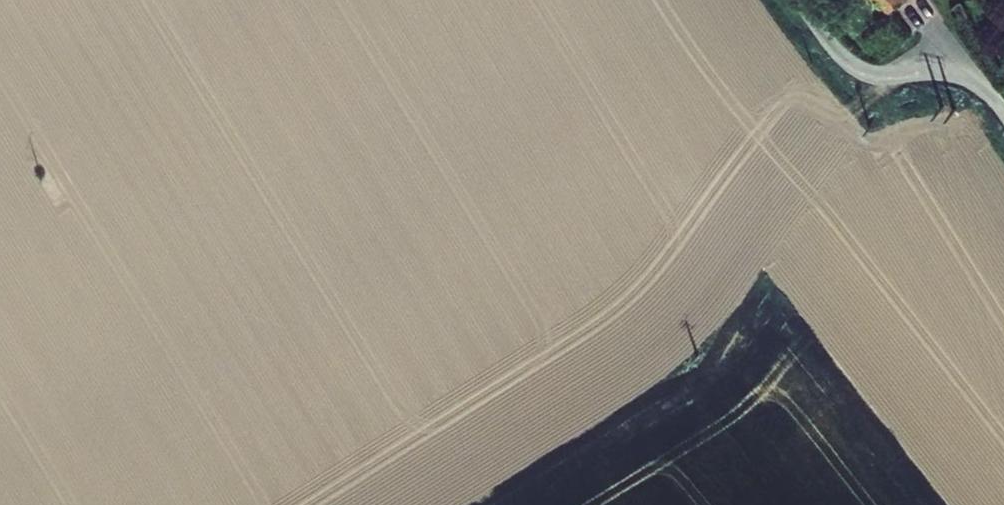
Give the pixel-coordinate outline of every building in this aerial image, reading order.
[(902,0),(881,0),(890,10),(902,0)]
